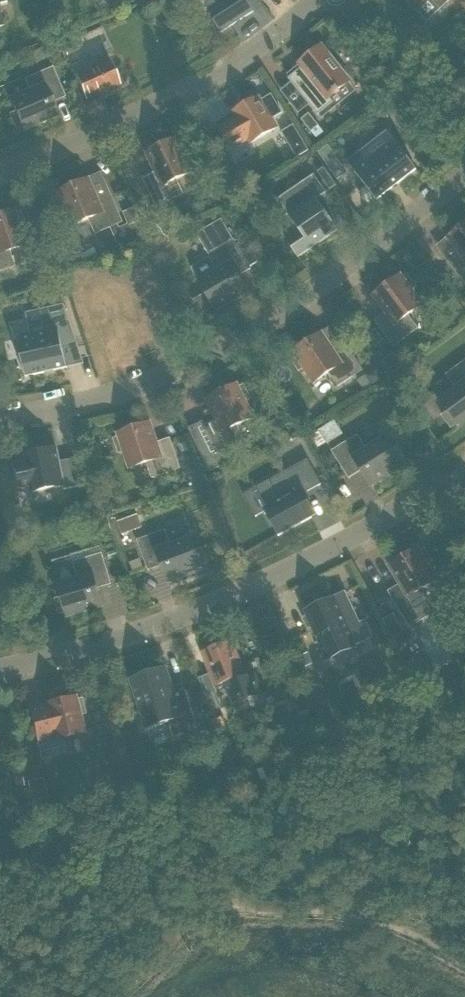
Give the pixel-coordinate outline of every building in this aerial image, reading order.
[(218,4),(208,10),(221,32),(253,11),(246,0),(215,0),(218,4)] [(416,8),(425,0),(408,0),(416,8)] [(58,40),(49,45),(51,50),(52,51),(53,54),(62,50),(58,40)] [(73,40),(62,45),(67,55),(78,50),(73,40)] [(288,78),(317,115),(333,102),(329,97),(335,93),(336,94),(340,91),(339,90),(350,81),(340,69),(342,68),(332,56),(331,57),(321,45),(299,63),(302,67),(288,78)] [(75,73),(77,79),(86,97),(118,83),(108,59),(75,73)] [(56,114),(50,101),(63,96),(51,68),(25,79),(30,90),(10,99),(15,112),(10,114),(15,127),(21,125),(22,129),(56,114)] [(218,126),(204,134),(213,151),(227,143),(230,148),(248,138),(250,141),(276,126),(272,118),(282,112),(277,102),(266,108),(258,95),(232,110),(234,115),(217,125),(218,126)] [(309,113),(301,119),(316,138),(324,132),(309,113)] [(147,153),(149,156),(156,172),(144,178),(157,206),(182,194),(176,179),(192,171),(184,155),(190,153),(183,140),(178,142),(176,139),(147,153)] [(378,199),(416,169),(394,140),(369,159),(362,151),(362,150),(347,162),(377,200),(378,199)] [(304,142),(292,150),(296,157),(309,150),(304,142)] [(328,145),(318,152),(332,172),(342,165),(328,145)] [(314,174),(277,199),(289,216),(290,216),(300,230),(286,239),(292,248),(292,249),(298,257),(338,230),(337,229),(327,214),(317,198),(326,192),(314,174)] [(88,179),(75,185),(58,192),(60,196),(54,198),(60,211),(65,209),(73,225),(89,218),(96,233),(122,221),(109,194),(97,199),(89,183),(88,179)] [(124,213),(135,237),(144,233),(133,209),(124,213)] [(12,265),(7,250),(24,244),(18,227),(24,225),(20,212),(14,214),(13,210),(0,214),(0,270),(12,265)] [(247,291),(240,279),(238,275),(250,268),(249,267),(258,262),(243,237),(235,242),(222,220),(197,234),(219,270),(200,281),(207,293),(193,301),(200,314),(213,306),(215,309),(247,291)] [(451,264),(464,281),(464,224),(459,229),(448,238),(451,241),(462,255),(451,264)] [(385,286),(374,295),(376,298),(387,312),(376,321),(393,345),(416,328),(407,315),(421,305),(411,290),(415,287),(407,275),(402,279),(400,275),(385,286)] [(48,331),(17,338),(21,357),(27,356),(31,375),(67,367),(62,345),(76,341),(76,345),(78,345),(64,304),(39,309),(39,311),(43,310),(48,331)] [(333,352),(323,337),(321,333),(294,351),(296,355),(291,358),(299,370),(304,367),(314,382),(329,372),(338,385),(361,369),(345,344),(333,352)] [(393,354),(383,361),(393,374),(397,371),(402,366),(393,354)] [(447,375),(456,387),(439,401),(447,412),(442,415),(451,427),(456,424),(458,427),(464,422),(464,361),(447,375)] [(204,425),(191,431),(208,473),(219,467),(212,454),(217,451),(243,439),(236,425),(252,417),(244,401),(249,398),(243,385),(238,388),(236,384),(220,393),(207,399),(209,402),(216,419),(204,425)] [(334,420),(318,431),(326,443),(342,433),(334,420)] [(149,422),(136,427),(118,433),(120,437),(114,439),(119,452),(124,450),(130,467),(147,462),(152,477),(179,468),(169,439),(156,443),(149,422)] [(361,470),(363,473),(370,485),(374,483),(401,465),(399,462),(404,459),(397,447),(391,450),(384,438),(365,450),(357,436),(333,451),(349,477),(361,470)] [(29,485),(31,492),(63,485),(64,489),(79,486),(73,459),(59,461),(56,448),(23,455),(24,461),(13,464),(18,488),(29,485)] [(262,484),(258,487),(269,508),(265,510),(265,509),(264,510),(278,536),(316,515),(304,493),(321,484),(307,459),(261,484),(262,484)] [(200,470),(188,474),(192,486),(204,482),(200,470)] [(118,521),(123,533),(142,526),(137,514),(118,521)] [(172,580),(202,568),(201,564),(206,562),(201,549),(196,551),(191,538),(170,546),(164,531),(138,541),(148,569),(162,564),(168,581),(172,580)] [(389,565),(392,569),(401,584),(389,591),(410,626),(434,612),(421,589),(436,580),(427,564),(432,561),(424,549),(419,552),(417,549),(389,565)] [(102,605),(97,591),(96,587),(110,583),(101,554),(74,562),(78,578),(57,584),(61,597),(55,599),(60,613),(65,611),(67,615),(102,605)] [(362,622),(346,591),(304,613),(329,661),(372,639),(363,621),(362,622)] [(384,620),(393,636),(402,631),(393,615),(384,620)] [(209,669),(214,684),(222,681),(223,684),(222,684),(230,705),(231,705),(229,701),(260,690),(261,694),(262,693),(254,672),(243,676),(242,674),(243,674),(231,640),(202,651),(209,669)] [(313,663),(301,668),(312,691),(323,686),(313,663)] [(130,679),(146,729),(168,722),(173,737),(198,729),(184,687),(173,690),(166,667),(130,679)] [(432,669),(416,679),(427,697),(443,687),(432,669)] [(304,691),(292,696),(299,713),(311,709),(304,691)] [(74,697),(56,701),(42,705),(48,726),(34,729),(42,759),(69,752),(65,736),(83,732),(78,714),(84,713),(81,699),(75,701),(74,697)] [(219,709),(210,713),(216,729),(225,726),(219,709)] [(209,730),(199,733),(200,735),(204,747),(214,744),(209,730)] [(13,767),(16,786),(25,785),(22,766),(13,767)] [(29,782),(28,783),(33,801),(46,797),(46,796),(42,779),(31,782),(29,782)]
